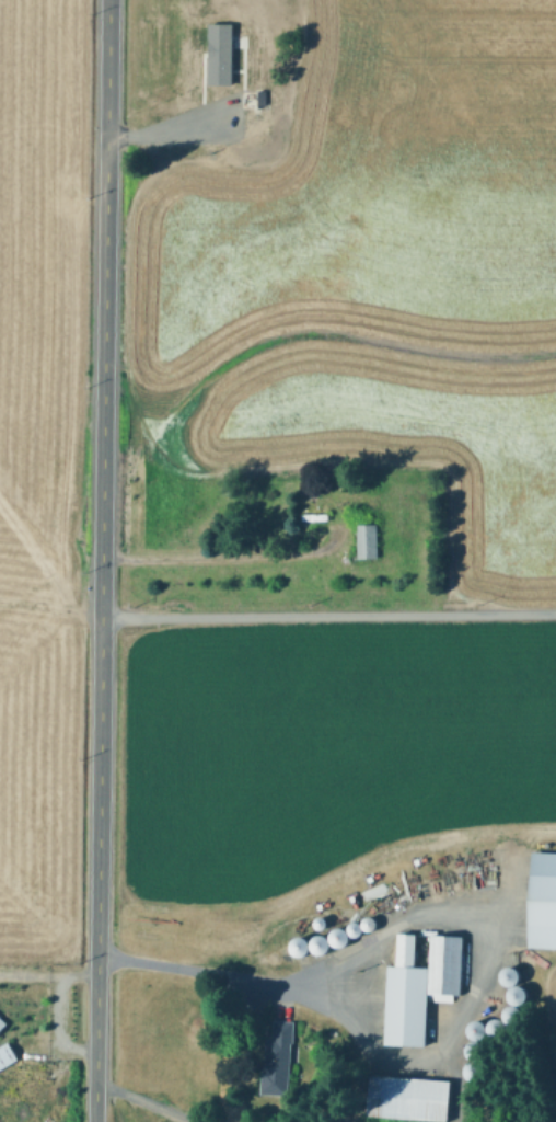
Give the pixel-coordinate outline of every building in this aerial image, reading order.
[(240,49),(240,76),(207,76),(207,49),(240,49)] [(378,526),(378,557),(359,557),(359,526),(378,526)] [(534,851),(555,852),(555,948),(529,947),(534,851)] [(322,928),(323,926),(323,924),(323,920),(321,918),(320,917),(316,916),(313,917),(311,918),(310,920),(309,924),(310,926),(311,928),(314,930),(316,930),(320,929),(322,928)] [(371,929),(372,927),(372,925),(372,921),(370,919),(368,918),(366,917),(362,918),(360,919),(359,921),(358,925),(359,927),(360,930),(362,931),(366,931),(369,930),(371,929)] [(355,934),(357,931),(357,928),(357,926),(355,924),(352,923),(350,921),(347,923),(345,924),(344,926),(343,929),(344,931),(345,934),(347,936),(350,936),(352,935),(355,934)] [(341,944),(343,941),(344,938),(343,935),(340,931),(338,929),(334,928),(331,929),(327,931),(325,935),(324,938),(325,942),(327,946),(331,947),(335,948),(338,947),(341,944)] [(419,936),(417,970),(429,971),(431,935),(465,937),(461,997),(430,995),(426,1046),(384,1043),(390,966),(398,969),(399,935),(419,936)] [(323,952),(324,949),(325,946),(324,942),(322,939),(320,937),(315,936),(312,937),(309,939),(306,942),(305,946),(306,950),(309,953),(312,954),(316,955),(320,954),(323,952)] [(302,953),(303,951),(304,947),(303,943),(301,941),(299,939),(294,938),(291,938),(288,940),(286,943),(285,948),(286,951),(288,954),(291,957),(294,957),(299,955),(302,953)] [(511,983),(512,980),(513,976),(512,973),(511,971),(508,969),(505,968),(500,968),(497,970),(495,973),(494,977),(495,981),(497,984),(500,986),(505,986),(508,985),(511,983)] [(520,1001),(522,998),(522,995),(522,992),(520,988),(518,987),(513,986),(510,986),(507,988),(505,992),(503,996),(505,999),(507,1003),(510,1005),(513,1005),(518,1004),(520,1001)] [(514,1021),(517,1018),(517,1015),(516,1011),(514,1008),(511,1006),(508,1005),(503,1006),(500,1008),(498,1011),(498,1015),(498,1019),(500,1022),(503,1023),(508,1024),(511,1023),(514,1021)] [(479,1034),(480,1032),(482,1029),(480,1026),(478,1022),(476,1020),(472,1019),(468,1020),(465,1022),(463,1026),(462,1029),(463,1032),(465,1035),(468,1038),(472,1039),(476,1038),(479,1034)] [(501,1035),(502,1032),(503,1029),(502,1026),(500,1022),(498,1020),(494,1019),(490,1020),(487,1022),(485,1026),(484,1029),(485,1033),(487,1037),(490,1038),(495,1039),(498,1038),(501,1035)] [(296,1023),(288,1096),(262,1094),(268,1035),(275,1035),(276,1021),(296,1023)] [(477,1056),(479,1053),(479,1050),(479,1046),(477,1043),(474,1041),(471,1040),(466,1041),(463,1043),(461,1046),(461,1050),(461,1054),(464,1056),(467,1058),(471,1060),(474,1058),(477,1056)] [(19,1060),(0,1071),(0,1050),(10,1044),(19,1060)] [(477,1077),(479,1074),(479,1071),(479,1067),(477,1064),(474,1063),(471,1062),(466,1062),(463,1064),(461,1067),(461,1072),(461,1075),(464,1078),(467,1080),(471,1080),(474,1079),(477,1077)] [(452,1081),(449,1121),(370,1115),(373,1074),(452,1081)]
